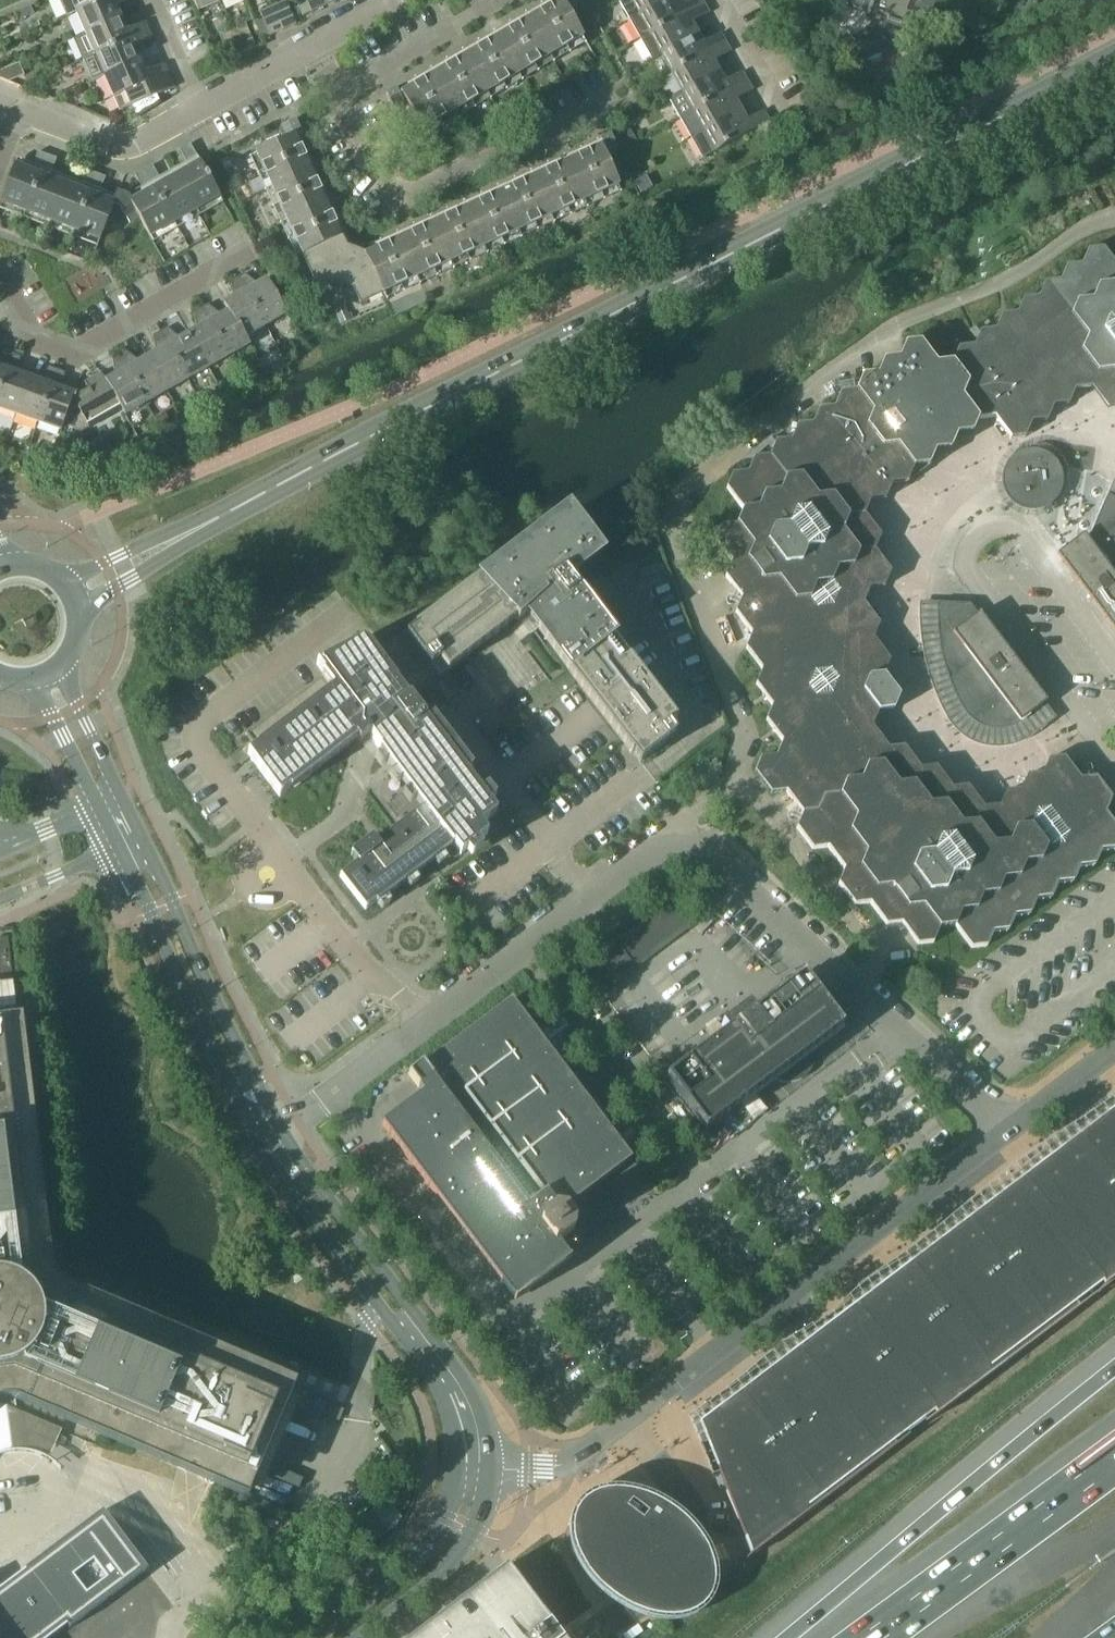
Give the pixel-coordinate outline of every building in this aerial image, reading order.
[(79,13),(108,0),(61,0),(69,17),(79,13)] [(88,34),(123,18),(117,5),(129,0),(108,0),(79,13),(88,34)] [(222,0),(195,0),(199,10),(222,0)] [(275,5),(285,28),(297,23),(287,0),(275,5)] [(323,0),(308,0),(313,11),(325,6),(323,0)] [(443,69),(429,77),(427,75),(411,84),(412,87),(403,92),(425,130),(585,37),(564,0),(560,0),(555,3),(554,1),(538,10),(539,13),(522,23),(521,20),(504,30),(505,32),(491,40),(490,38),(474,47),(476,50),(459,60),(457,57),(441,66),(443,69)] [(631,20),(667,0),(620,0),(631,20)] [(642,40),(706,4),(703,0),(693,0),(684,5),(681,0),(667,0),(631,20),(642,40)] [(870,13),(872,7),(900,17),(901,15),(926,25),(936,0),(852,0),(854,6),(867,11),(867,12),(870,13)] [(663,53),(663,54),(699,33),(694,23),(711,13),(706,4),(642,40),(652,59),(663,53)] [(285,28),(275,5),(261,11),(271,34),(285,28)] [(34,14),(31,7),(18,12),(22,19),(34,14)] [(88,34),(97,55),(151,31),(147,22),(128,30),(123,18),(88,34)] [(97,55),(107,76),(142,61),(136,48),(155,39),(151,31),(97,55)] [(663,54),(674,73),(727,43),(722,34),(705,44),(699,33),(663,54)] [(674,73),(684,91),(685,93),(721,72),(715,61),(732,52),(727,43),(674,73)] [(142,61),(107,76),(116,97),(125,92),(131,106),(134,105),(137,113),(137,114),(161,101),(160,100),(158,94),(176,86),(165,63),(146,71),(142,61)] [(22,77),(16,65),(4,70),(10,82),(22,77)] [(670,99),(682,120),(749,81),(744,72),(727,82),(721,72),(685,93),(684,91),(670,99)] [(682,120),(692,139),(742,110),(737,101),(755,91),(749,81),(682,120)] [(386,93),(394,106),(396,108),(399,108),(401,108),(403,107),(404,104),(405,101),(404,99),(397,87),(386,93)] [(742,110),(692,139),(703,158),(771,120),(766,111),(748,121),(742,110)] [(289,139),(297,135),(303,132),(297,120),(283,126),(283,131),(285,136),(289,139)] [(630,129),(616,137),(623,151),(638,143),(630,129)] [(278,131),(264,137),(268,146),(282,140),(278,131)] [(301,145),(297,135),(289,139),(258,153),(319,288),(334,281),(355,289),(362,304),(621,186),(605,153),(603,146),(595,150),(593,146),(576,154),(577,158),(560,166),(558,162),(540,170),(542,174),(527,181),(525,176),(509,185),(510,188),(493,196),(491,192),(475,200),(476,204),(461,211),(459,207),(442,215),(444,219),(426,227),(424,223),(407,231),(409,235),(394,242),(392,238),(375,245),(377,249),(368,254),(347,246),(338,228),(342,226),(335,211),(331,212),(323,195),(327,193),(319,176),(315,177),(309,162),(312,161),(304,143),(301,145)] [(599,140),(603,146),(605,153),(608,155),(610,155),(612,155),(614,154),(615,152),(616,149),(609,135),(599,140)] [(181,150),(188,163),(198,157),(191,144),(181,150)] [(34,166),(43,169),(48,156),(39,152),(34,166)] [(48,156),(43,169),(52,173),(57,159),(48,156)] [(228,158),(221,161),(226,171),(233,168),(228,158)] [(131,202),(140,219),(151,237),(221,197),(201,163),(131,202)] [(153,165),(144,171),(152,183),(161,178),(153,165)] [(1,203),(101,240),(115,203),(15,166),(1,203)] [(82,184),(92,188),(97,174),(87,171),(82,184)] [(152,183),(144,171),(136,176),(143,188),(152,183)] [(97,174),(92,188),(101,191),(106,178),(97,174)] [(1087,182),(1100,205),(1110,200),(1097,176),(1087,182)] [(131,224),(140,219),(131,202),(123,199),(120,206),(131,224)] [(1104,248),(1088,250),(1082,265),(1067,267),(1061,281),(1045,283),(1039,298),(1024,299),(1017,314),(1002,315),(996,330),(981,332),(974,346),(959,348),(953,361),(938,363),(921,343),(905,345),(899,359),(885,360),(878,374),(863,376),(856,391),(841,392),(834,407),(819,409),(813,423),(798,424),(792,439),(776,441),(770,455),(755,457),(748,472),(733,474),(727,488),(743,510),(737,524),(722,526),(715,541),(731,562),(725,576),(741,598),(736,613),(752,634),(746,649),(762,671),(756,685),(772,707),(766,721),(782,742),(777,757),(760,759),(755,773),(771,795),(787,793),(803,815),(797,829),(813,851),(828,849),(845,870),(839,885),(855,907),(870,904),(887,926),(902,924),(918,945),(934,943),(940,930),(955,928),(972,949),(987,947),(993,933),(1009,931),(1015,917),(1031,915),(1037,901),(1052,899),(1058,885),(1073,883),(1079,868),(1095,866),(1101,852),(1114,850),(1114,825),(1107,814),(1113,800),(1097,778),(1081,780),(1065,758),(1049,760),(1043,774),(1027,777),(1022,791),(1006,792),(999,807),(984,808),(978,823),(963,825),(947,803),(931,805),(915,783),(921,769),(905,747),(889,749),(873,728),(879,713),(863,692),(869,677),(885,675),(891,660),(874,639),(880,624),(864,603),(870,589),(854,567),(860,553),(844,532),(850,517),(866,515),(871,500),(887,499),(893,484),(924,480),(936,452),(952,450),(958,436),(973,434),(979,419),(994,417),(1011,439),(1027,437),(1033,423),(1048,421),(1054,406),(1070,405),(1076,390),(1092,388),(1094,384),(1097,388),(1114,385),(1114,264),(1104,248)] [(246,274),(238,279),(266,327),(287,315),(267,279),(258,284),(246,274)] [(224,303),(229,311),(231,310),(245,338),(247,337),(266,327),(238,279),(232,282),(235,298),(224,303)] [(209,305),(202,309),(229,355),(250,343),(247,337),(245,338),(231,310),(229,311),(222,315),(209,305)] [(345,307),(335,311),(341,324),(351,319),(345,307)] [(198,328),(189,333),(209,367),(229,355),(202,309),(195,313),(198,328)] [(169,328),(162,331),(189,378),(209,367),(189,333),(181,338),(169,328)] [(157,351),(148,356),(167,390),(189,378),(162,331),(154,336),(157,351)] [(11,354),(5,351),(0,356),(0,385),(11,354)] [(127,351),(121,355),(147,401),(167,390),(148,356),(139,361),(127,351)] [(15,412),(29,374),(20,371),(20,357),(11,354),(0,385),(0,407),(15,412)] [(116,374),(106,379),(123,408),(122,408),(125,413),(147,401),(121,355),(113,359),(116,374)] [(15,412),(37,420),(56,368),(48,365),(36,377),(29,374),(15,412)] [(62,423),(74,391),(64,387),(64,371),(56,368),(37,420),(60,429),(62,423)] [(74,391),(62,423),(75,428),(78,432),(88,426),(89,427),(122,408),(123,408),(106,379),(102,371),(84,381),(85,384),(82,386),(76,384),(74,391)] [(166,412),(155,417),(160,426),(171,421),(166,412)] [(1001,482),(1001,484),(1002,487),(1002,490),(1003,492),(1004,495),(1006,497),(1007,499),(1009,501),(1011,503),(1013,505),(1015,507),(1017,508),(1020,509),(1023,510),(1025,511),(1028,512),(1031,512),(1034,512),(1039,511),(1042,511),(1047,508),(1049,512),(1058,506),(1055,502),(1057,500),(1059,498),(1060,495),(1061,493),(1062,490),(1063,488),(1063,485),(1064,482),(1064,479),(1064,477),(1063,474),(1062,471),(1061,469),(1060,466),(1059,464),(1057,461),(1056,459),(1054,458),(1051,456),(1049,454),(1047,453),(1042,451),(1037,450),(1034,449),(1031,449),(1028,450),(1026,450),(1023,451),(1018,453),(1016,454),(1014,456),(1011,457),(1010,459),(1008,461),(1006,464),(1005,466),(1004,468),(1003,471),(1002,474),(1001,476),(1001,479),(1001,482)] [(1076,580),(1114,632),(1114,483),(1113,482),(1088,540),(1084,535),(1057,555),(1076,580)] [(416,625),(386,648),(388,650),(419,691),(515,617),(518,621),(526,613),(632,752),(634,752),(641,762),(676,735),(669,725),(677,720),(578,590),(579,590),(568,576),(600,551),(568,509),(550,523),(549,522),(415,624),(416,625)] [(662,551),(652,555),(655,563),(665,560),(662,551)] [(956,724),(960,727),(964,731),(969,734),(973,736),(978,738),(983,740),(989,741),(994,741),(999,742),(1004,741),(1010,741),(1015,739),(1020,738),(1025,736),(1029,733),(1054,715),(1041,698),(1043,696),(985,619),(983,621),(970,603),(924,601),(924,622),(926,642),(930,663),(936,682),(943,702),(953,720),(956,724)] [(266,626),(272,634),(281,627),(274,619),(266,626)] [(506,807),(419,691),(388,650),(379,657),(368,642),(366,643),(365,641),(317,665),(324,675),(323,675),(246,733),(257,747),(257,748),(248,755),(280,797),(290,789),(291,790),(357,740),(360,743),(370,735),(381,749),(380,750),(423,807),(376,842),(373,838),(351,854),(358,863),(340,876),(366,910),(376,903),(377,904),(454,846),(461,855),(478,842),(488,835),(481,826),(506,807)] [(599,926),(606,937),(621,926),(613,915),(599,926)] [(0,938),(0,977),(13,976),(9,937),(0,938)] [(583,968),(595,985),(630,958),(618,942),(583,968)] [(721,1026),(727,1033),(666,1079),(706,1131),(774,1079),(776,1080),(781,1082),(783,1083),(786,1083),(788,1083),(790,1083),(795,1082),(799,1081),(801,1079),(805,1077),(809,1073),(810,1072),(812,1070),(813,1068),(814,1065),(814,1063),(815,1061),(815,1059),(815,1056),(815,1054),(815,1051),(815,1049),(842,1028),(803,976),(754,1013),(749,1006),(721,1026)] [(383,1125),(517,1302),(572,1260),(558,1243),(575,1230),(569,1222),(638,1170),(644,1178),(645,1177),(511,1000),(424,1067),(423,1065),(409,1075),(423,1095),(383,1125)] [(18,1023),(0,1025),(0,1396),(15,1395),(123,1440),(136,1445),(141,1448),(199,1472),(216,1479),(247,1492),(266,1448),(292,1387),(59,1287),(48,1273),(18,1023)] [(1109,1113),(1107,1115),(1078,1135),(1053,1156),(969,1220),(939,1240),(937,1242),(912,1263),(881,1285),(856,1305),(826,1328),(799,1347),(797,1348),(771,1369),(769,1371),(768,1372),(768,1371),(766,1369),(765,1369),(763,1368),(762,1368),(761,1368),(759,1368),(757,1369),(756,1370),(755,1371),(754,1372),(754,1374),(753,1376),(754,1377),(754,1379),(755,1380),(741,1390),(716,1411),(701,1422),(719,1468),(753,1555),(744,1562),(745,1563),(899,1446),(897,1443),(936,1413),(939,1416),(1081,1307),(1078,1303),(1104,1284),(1106,1287),(1114,1280),(1114,1109),(1109,1113)] [(571,1519),(570,1527),(570,1536),(572,1544),(574,1552),(578,1559),(582,1566),(586,1573),(591,1580),(597,1587),(604,1592),(610,1598),(617,1603),(625,1607),(627,1608),(632,1611),(640,1614),(648,1617),(656,1618),(664,1620),(673,1620),(681,1619),(689,1617),(696,1614),(703,1610),(709,1604),(712,1598),(715,1589),(716,1581),(716,1571),(714,1564),(712,1557),(709,1549),(705,1541),(700,1534),(695,1528),(689,1522),(683,1516),(676,1511),(669,1506),(661,1501),(654,1497),(646,1494),(638,1492),(630,1490),(621,1489),(613,1488),(605,1489),(597,1491),(589,1495),(583,1499),(578,1505),(573,1512),(571,1519)] [(62,1630),(65,1634),(143,1576),(99,1517),(0,1591),(0,1637),(52,1637),(62,1630)] [(509,1566),(415,1637),(565,1637),(509,1566)]
